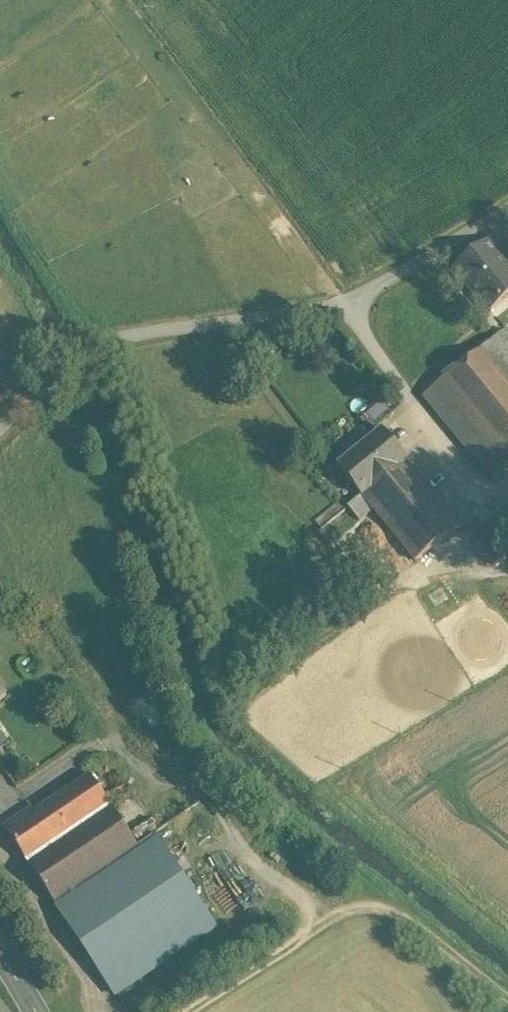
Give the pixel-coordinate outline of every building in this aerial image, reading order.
[(489,242),(471,256),(470,255),(454,268),(473,291),(474,290),(491,311),(507,296),(507,266),(489,242)] [(505,330),(480,350),(507,385),(507,334),(505,330)] [(480,350),(424,396),(485,470),(502,457),(507,452),(507,385),(480,350)] [(381,430),(337,466),(361,496),(362,496),(406,462),(407,462),(381,430)] [(485,470),(494,481),(507,469),(507,465),(502,457),(485,470)] [(406,462),(362,496),(373,509),(416,562),(459,528),(406,462)] [(351,503),(348,506),(360,521),(373,509),(362,496),(361,496),(351,503)] [(346,497),(316,521),(322,528),(348,506),(351,503),(346,497)] [(471,537),(494,565),(507,554),(507,508),(471,537)] [(19,739),(0,714),(0,754),(19,739)] [(117,756),(9,830),(123,996),(231,922),(117,756)]
